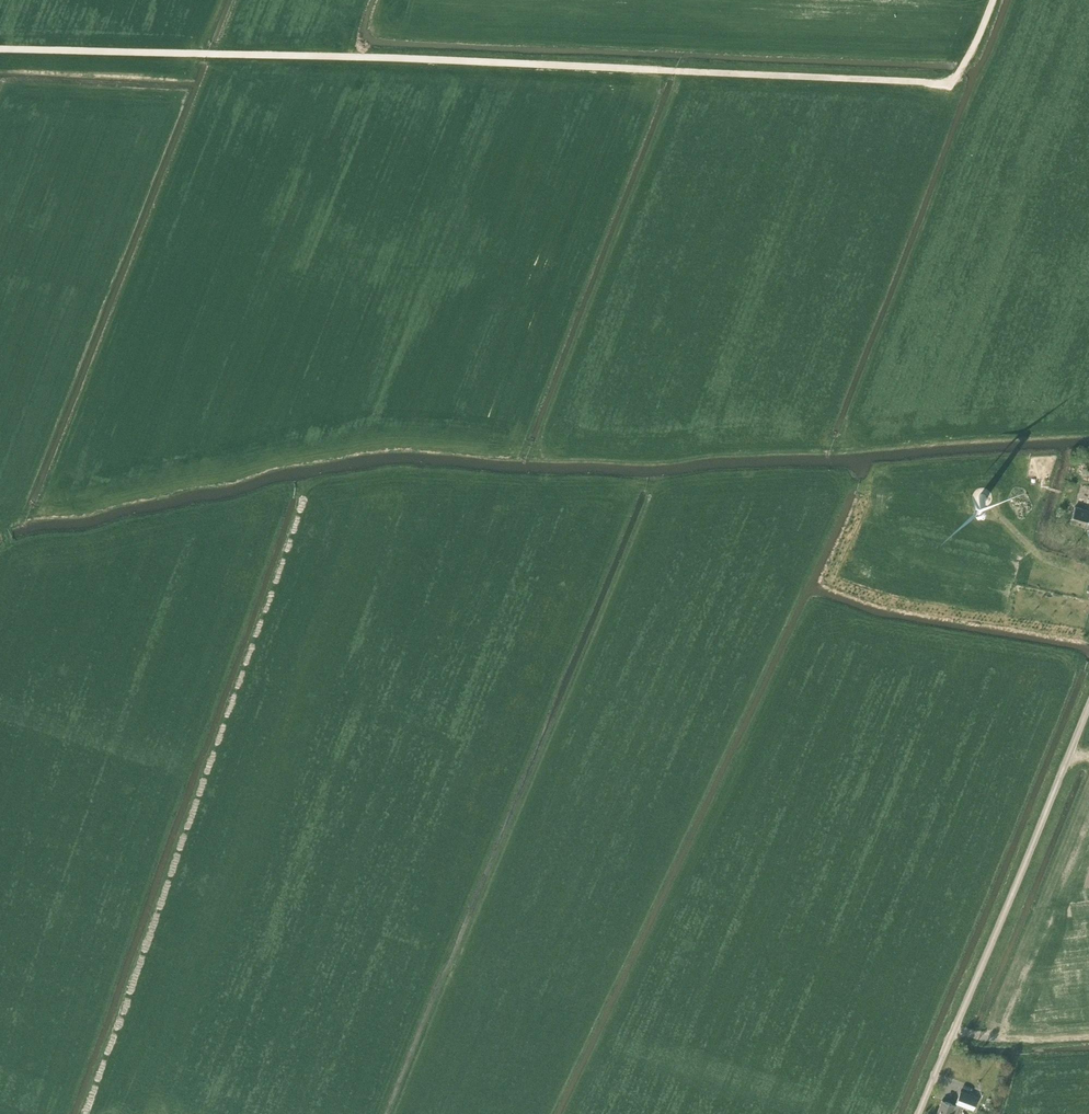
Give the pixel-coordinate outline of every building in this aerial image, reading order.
[(1075,506),(1071,522),(1088,527),(1088,510),(1075,506)] [(956,1103),(955,1105),(942,1100),(937,1113),(959,1113),(962,1105),(974,1110),(978,1097),(961,1091),(956,1103)]
